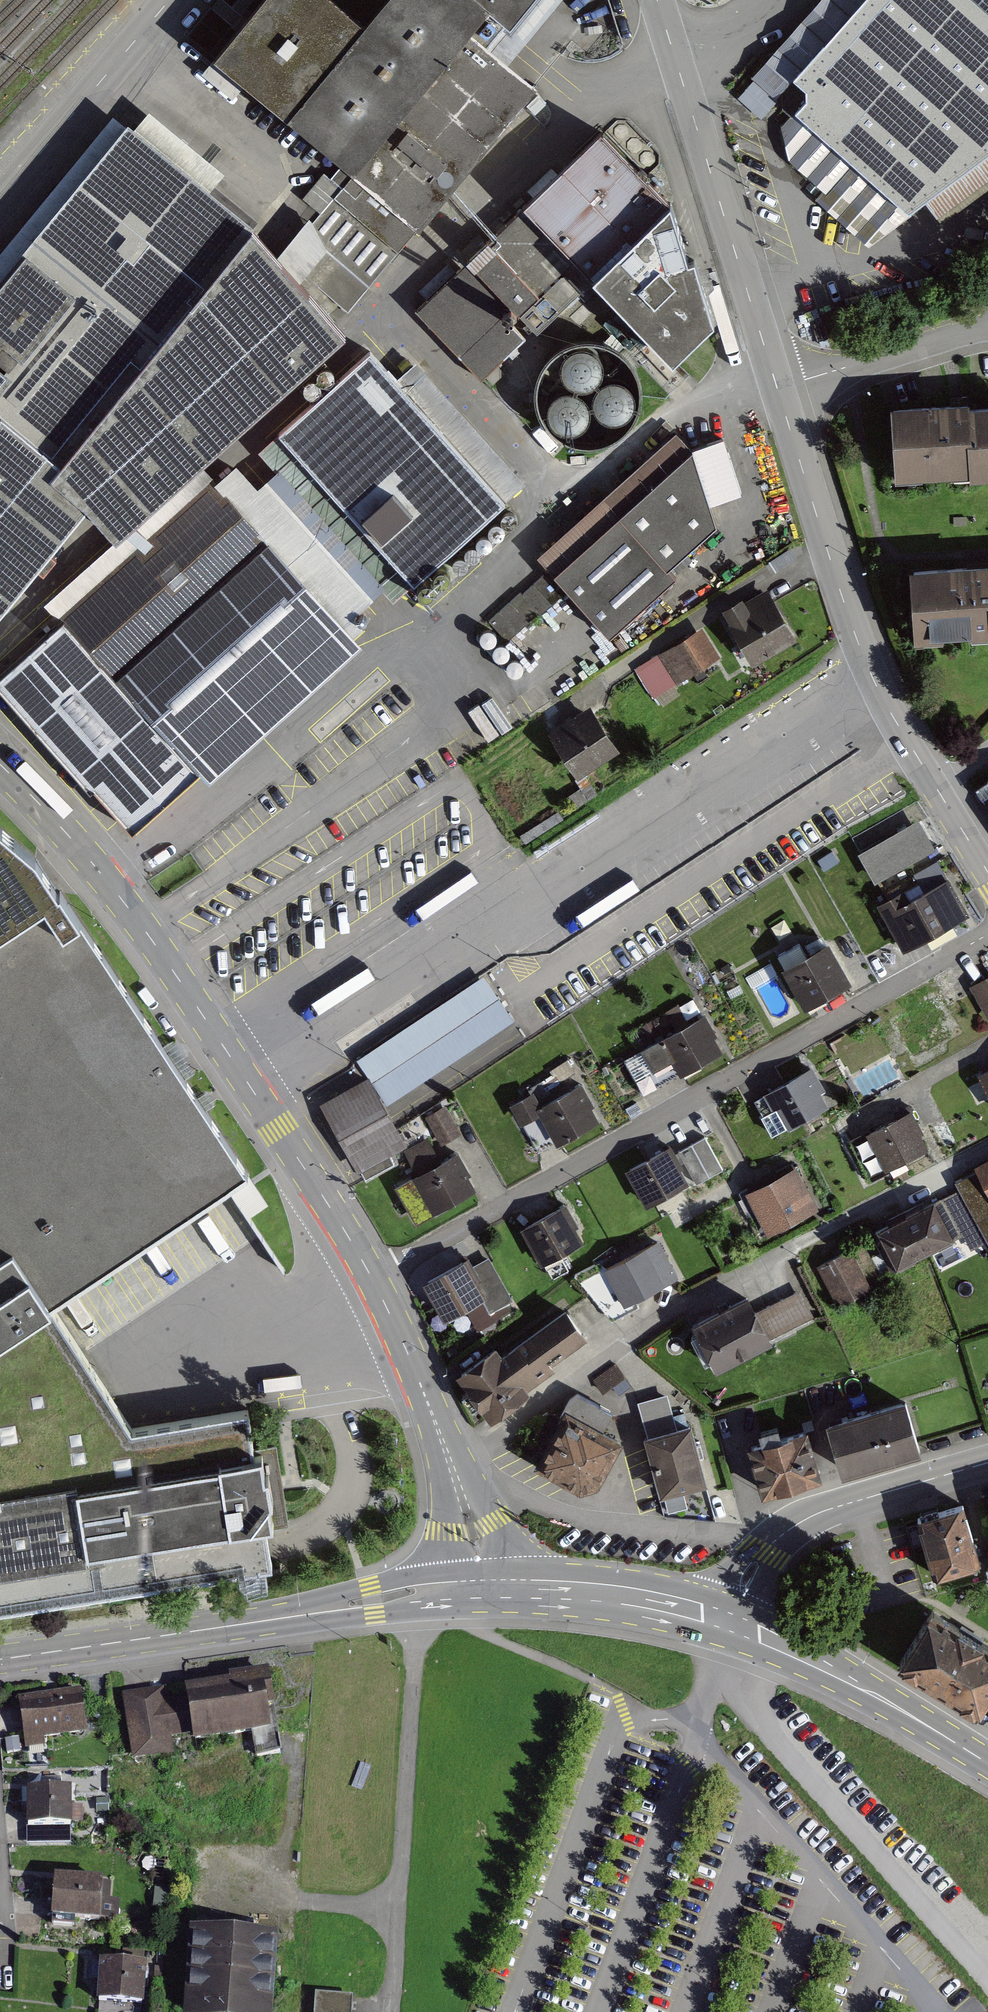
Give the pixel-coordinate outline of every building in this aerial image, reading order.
[(330,0),(248,0),(208,48),(421,222),(539,78),(470,20),(485,2),(483,0),(366,0),(351,17),(330,0)] [(485,2),(512,25),(533,0),(483,0),(485,2)] [(787,80),(797,88),(797,104),(787,117),(895,214),(987,147),(987,0),(859,0),(787,80)] [(0,273),(0,603),(85,499),(49,472),(248,225),(257,214),(133,111),(0,273)] [(667,189),(606,125),(535,196),(603,263),(593,273),(668,357),(708,314),(667,189)] [(341,324),(248,225),(49,472),(85,499),(114,530),(341,324)] [(482,241),(410,307),(477,380),(524,336),(504,315),(529,291),(482,241)] [(526,375),(566,454),(623,426),(618,417),(642,405),(606,335),(526,375)] [(503,493),(373,348),(278,433),(407,578),(503,493)] [(897,408),(900,477),(987,473),(987,404),(897,408)] [(682,450),(545,573),(604,640),(665,583),(657,574),(709,531),(700,505),(736,495),(717,438),(682,450)] [(0,666),(0,692),(82,788),(85,786),(126,833),(191,778),(200,788),(353,659),(343,646),(358,633),(349,622),(380,597),(272,470),(252,487),(235,467),(0,666)] [(898,575),(900,642),(987,640),(987,572),(898,575)] [(528,588),(491,617),(508,639),(545,610),(528,588)] [(795,640),(765,591),(743,605),(741,602),(718,615),(750,667),(795,640)] [(700,628),(634,668),(653,698),(719,658),(700,628)] [(591,708),(549,734),(577,780),(619,755),(591,708)] [(913,818),(853,850),(870,882),(930,851),(913,818)] [(56,889),(12,847),(0,837),(0,927),(56,889)] [(892,887),(867,902),(895,948),(962,909),(943,876),(900,901),(892,887)] [(0,927),(0,1249),(1,1248),(40,1305),(245,1173),(56,889),(0,927)] [(827,947),(779,972),(796,1005),(844,981),(827,947)] [(964,984),(983,1019),(987,1017),(987,971),(964,984)] [(481,980),(354,1054),(367,1076),(311,1108),(346,1169),(399,1138),(377,1100),(508,1025),(481,980)] [(705,1012),(640,1049),(652,1069),(667,1061),(675,1075),(725,1047),(705,1012)] [(806,1066),(758,1092),(777,1128),(826,1103),(806,1066)] [(976,1071),(987,1096),(987,1066),(976,1071)] [(528,1093),(507,1104),(519,1125),(536,1115),(553,1144),(594,1121),(574,1085),(536,1107),(528,1093)] [(449,1102),(428,1113),(442,1142),(463,1132),(449,1102)] [(908,1109),(863,1132),(881,1166),(926,1143),(908,1109)] [(672,1144),(623,1169),(639,1202),(689,1176),(672,1144)] [(448,1149),(405,1175),(427,1213),(471,1187),(448,1149)] [(974,1166),(977,1171),(956,1182),(985,1238),(987,1243),(987,1159),(974,1166)] [(789,1170),(747,1192),(764,1226),(807,1205),(789,1170)] [(929,1198),(868,1227),(888,1267),(948,1238),(929,1198)] [(560,1203),(516,1226),(536,1264),(580,1241),(560,1203)] [(656,1243),(602,1268),(618,1303),(672,1278),(656,1243)] [(40,1305),(1,1248),(0,1249),(0,1332),(40,1305)] [(863,1290),(845,1253),(818,1267),(836,1304),(863,1290)] [(460,1256),(413,1284),(434,1318),(479,1291),(493,1314),(514,1301),(489,1259),(468,1271),(460,1256)] [(740,1295),(687,1319),(709,1367),(814,1320),(799,1288),(747,1311),(740,1295)] [(264,1559),(243,1405),(113,1428),(40,1305),(0,1332),(0,1600),(264,1559)] [(490,1341),(445,1372),(476,1417),(585,1343),(563,1312),(500,1355),(490,1341)] [(608,1393),(630,1382),(620,1363),(598,1374),(608,1393)] [(905,1404),(828,1423),(841,1473),(918,1453),(905,1404)] [(565,1405),(532,1465),(592,1498),(625,1438),(565,1405)] [(689,1425),(640,1437),(656,1498),(704,1486),(689,1425)] [(809,1431),(747,1448),(761,1500),(823,1483),(809,1431)] [(963,1505),(919,1518),(935,1573),(979,1560),(963,1505)] [(931,1612),(899,1663),(977,1711),(987,1693),(987,1647),(931,1612)] [(196,1739),(278,1735),(275,1675),(193,1679),(196,1739)] [(176,1737),(194,1736),(192,1715),(170,1717),(167,1686),(128,1690),(135,1760),(178,1755),(176,1737)] [(81,1687),(17,1696),(23,1736),(87,1727),(81,1687)] [(68,1789),(20,1788),(20,1825),(68,1826),(68,1789)] [(94,1880),(43,1878),(41,1919),(92,1921),(94,1880)] [(182,1931),(177,2011),(263,2011),(268,1937),(182,1931)] [(143,1967),(94,1962),(91,2004),(139,2008),(143,1967)] [(316,1990),(315,2011),(350,2011),(351,1993),(316,1990)]
